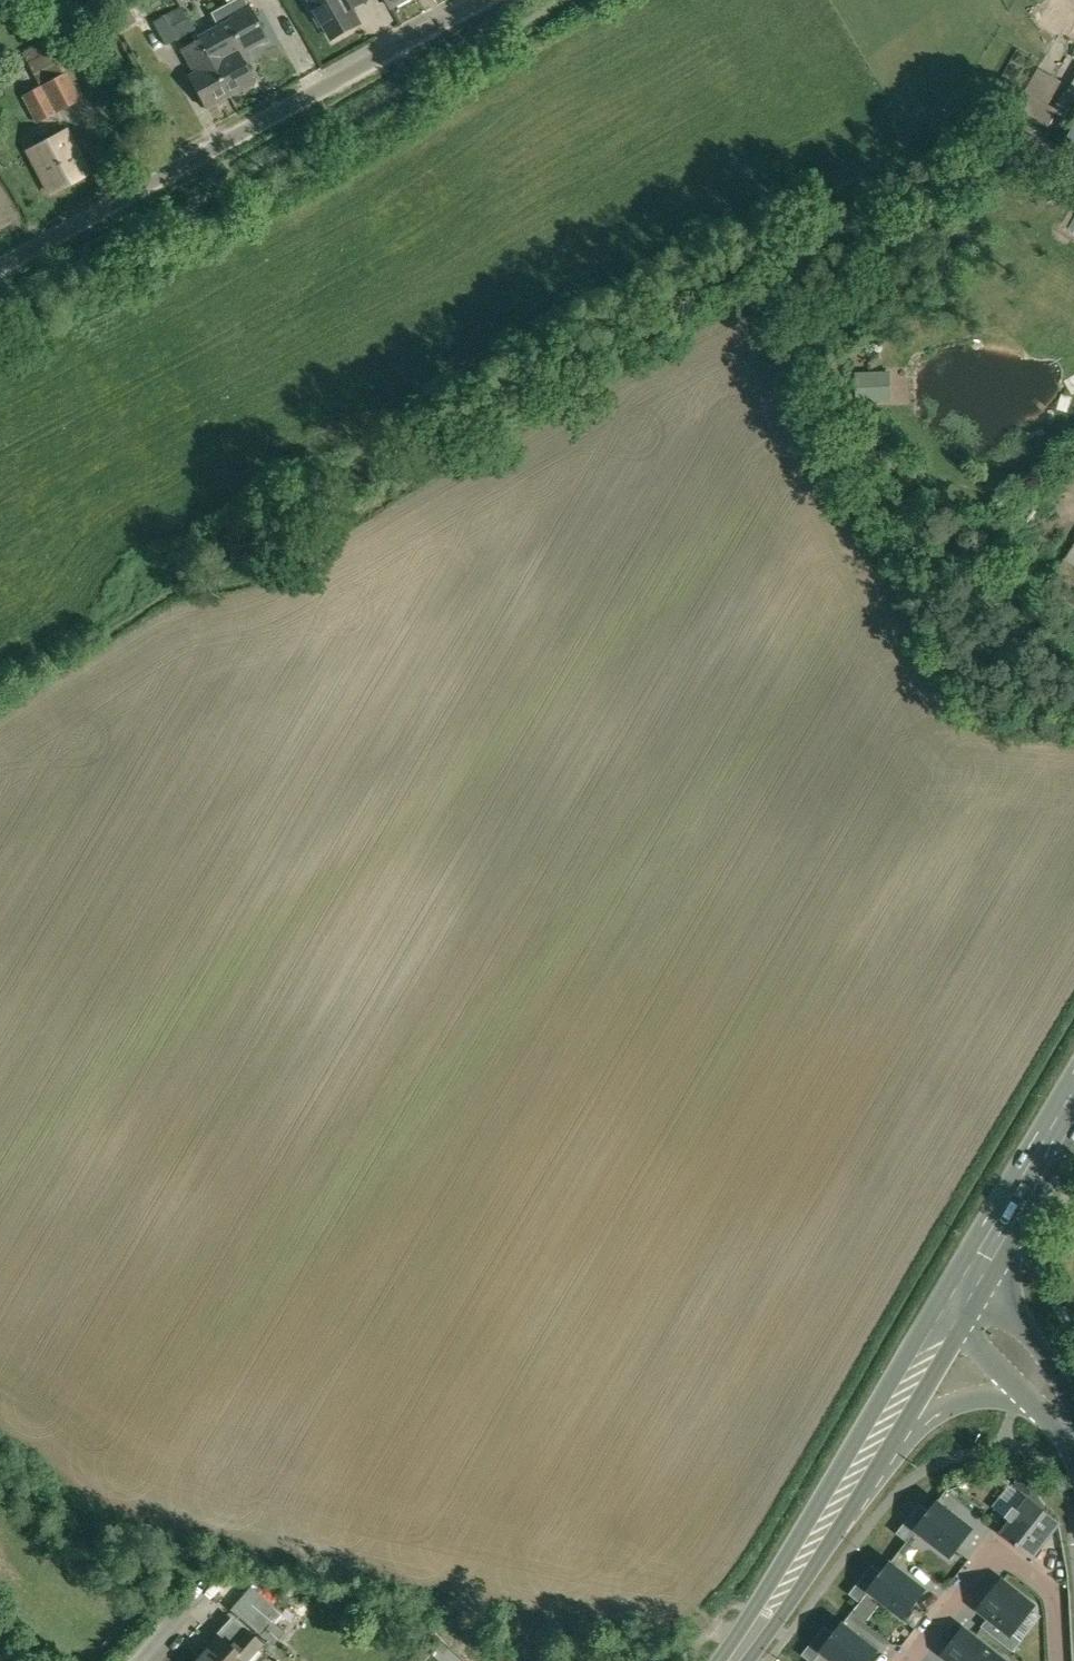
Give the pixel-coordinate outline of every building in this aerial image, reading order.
[(253,83),(237,54),(266,40),(249,6),(247,7),(243,0),(232,0),(210,12),(218,27),(198,37),(230,95),(253,83)] [(317,9),(312,12),(319,24),(323,22),(332,37),(359,23),(352,10),(367,2),(366,0),(312,0),(317,9)] [(193,29),(187,17),(186,18),(180,6),(152,21),(165,45),(193,29)] [(199,39),(182,49),(194,72),(188,75),(206,109),(230,95),(198,37),(199,39)] [(39,85),(22,95),(36,123),(54,113),(81,99),(67,70),(65,71),(55,48),(46,52),(27,61),(39,85)] [(1063,124),(1073,94),(1073,66),(1067,84),(1029,69),(1015,107),(1063,124)] [(50,192),(88,172),(66,131),(28,151),(50,192)] [(1045,599),(1073,617),(1073,552),(1045,599)] [(1048,1504),(1030,1479),(1022,1475),(1013,1486),(1030,1499),(1031,1499),(1044,1509),(1048,1504)] [(1030,1499),(1022,1510),(1016,1505),(1008,1516),(1014,1520),(1005,1531),(1019,1542),(1019,1543),(1022,1545),(1022,1544),(1036,1555),(1061,1522),(1044,1509),(1031,1499),(1030,1499)] [(975,1527),(941,1501),(932,1511),(919,1529),(953,1555),(975,1527)] [(922,1503),(899,1533),(910,1541),(919,1529),(932,1511),(922,1503)] [(927,1588),(893,1562),(885,1572),(872,1589),(872,1590),(905,1616),(927,1588)] [(874,1564),(852,1593),(863,1602),(872,1590),(872,1589),(885,1572),(874,1564)] [(989,1609),(1016,1630),(1038,1600),(1005,1576),(983,1605),(989,1609)] [(268,1592),(245,1580),(234,1603),(257,1615),(268,1592)] [(1016,1630),(989,1609),(980,1621),(1012,1644),(1020,1633),(1016,1630)] [(279,1624),(264,1610),(258,1616),(257,1616),(252,1621),(268,1636),(279,1624)] [(846,1622),(838,1633),(824,1650),(824,1651),(838,1660),(871,1660),(880,1649),(846,1622)] [(804,1654),(813,1660),(816,1660),(824,1651),(824,1650),(838,1633),(827,1625),(804,1654)] [(945,1654),(953,1660),(1005,1660),(964,1629),(945,1654)] [(229,1647),(218,1637),(199,1658),(203,1660),(243,1660),(259,1644),(244,1630),(229,1647)]
